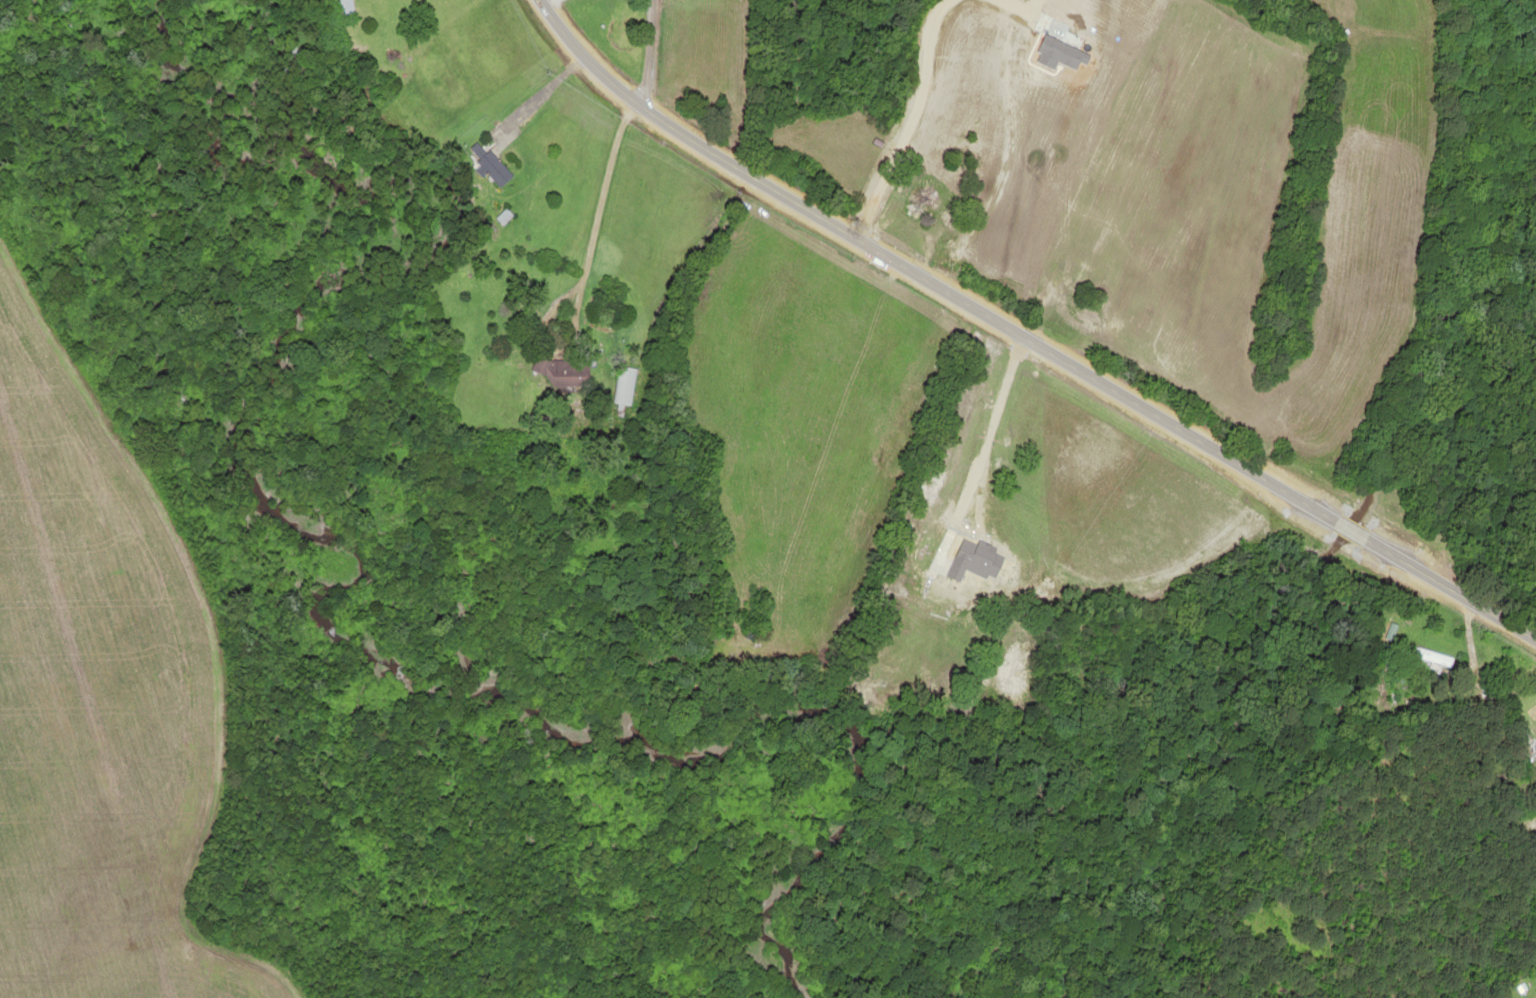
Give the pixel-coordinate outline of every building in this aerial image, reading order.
[(339,20),(336,0),(351,0),(353,19),(339,20)] [(485,147),(507,168),(491,185),(469,163),(485,147)] [(917,183),(940,196),(923,226),(901,213),(917,183)] [(548,361),(591,360),(591,387),(549,387),(548,361)] [(616,366),(635,369),(630,403),(612,401),(616,366)] [(990,580),(1014,592),(1007,606),(983,594),(990,580)] [(1407,644),(1452,658),(1449,667),(1405,654),(1407,644)]
